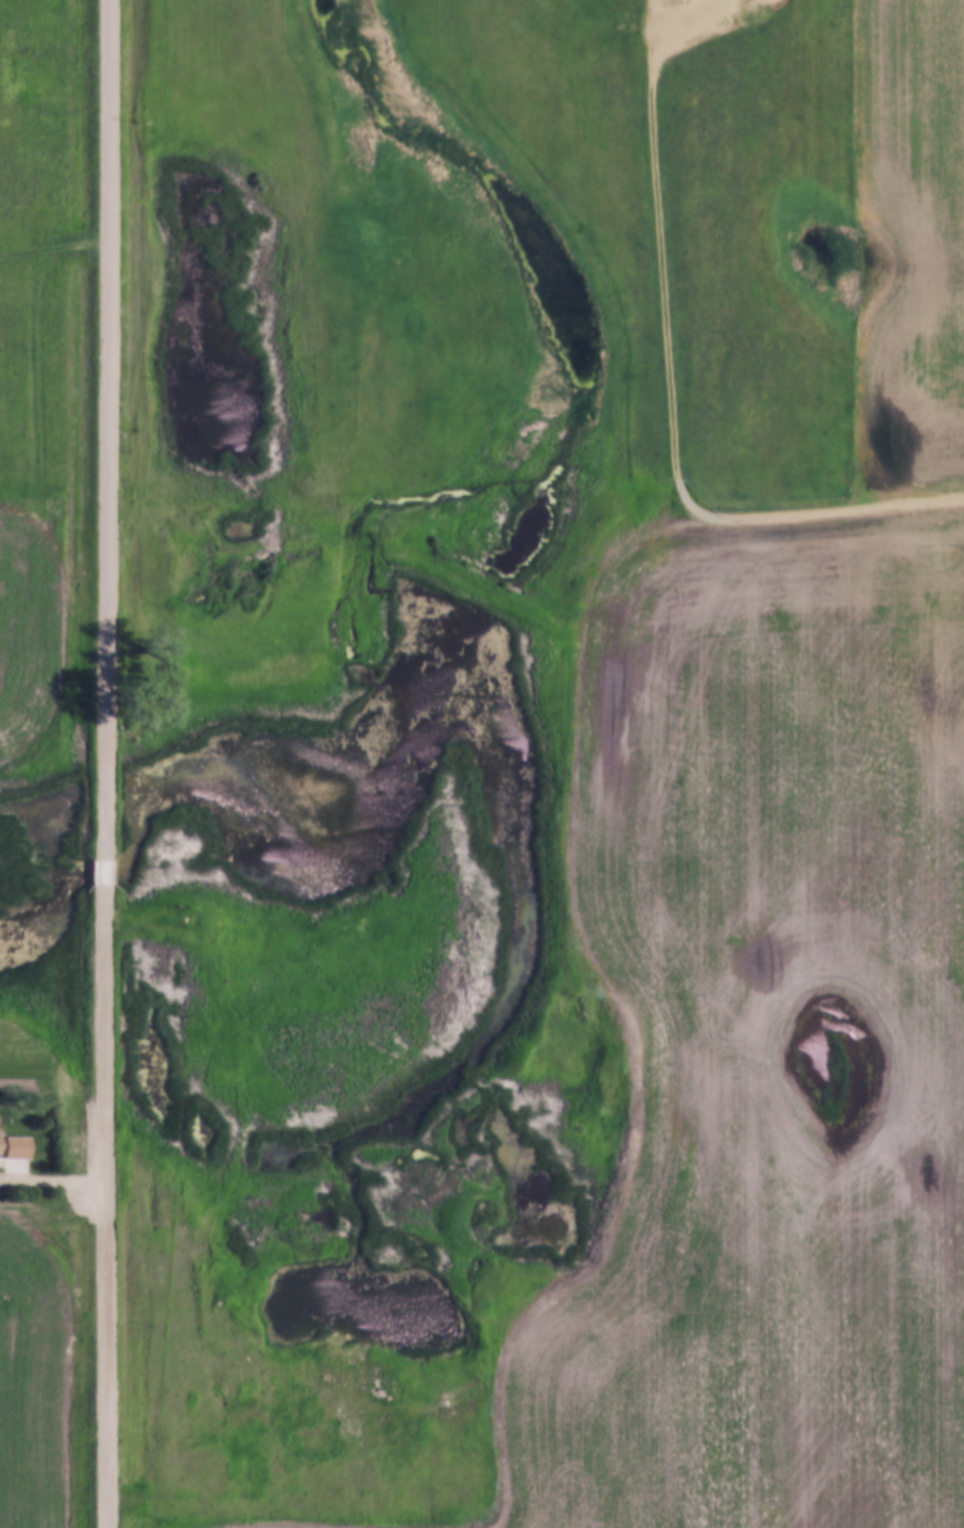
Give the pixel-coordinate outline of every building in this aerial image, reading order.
[(32,1158),(32,1132),(0,1132),(0,1158),(32,1158)]
